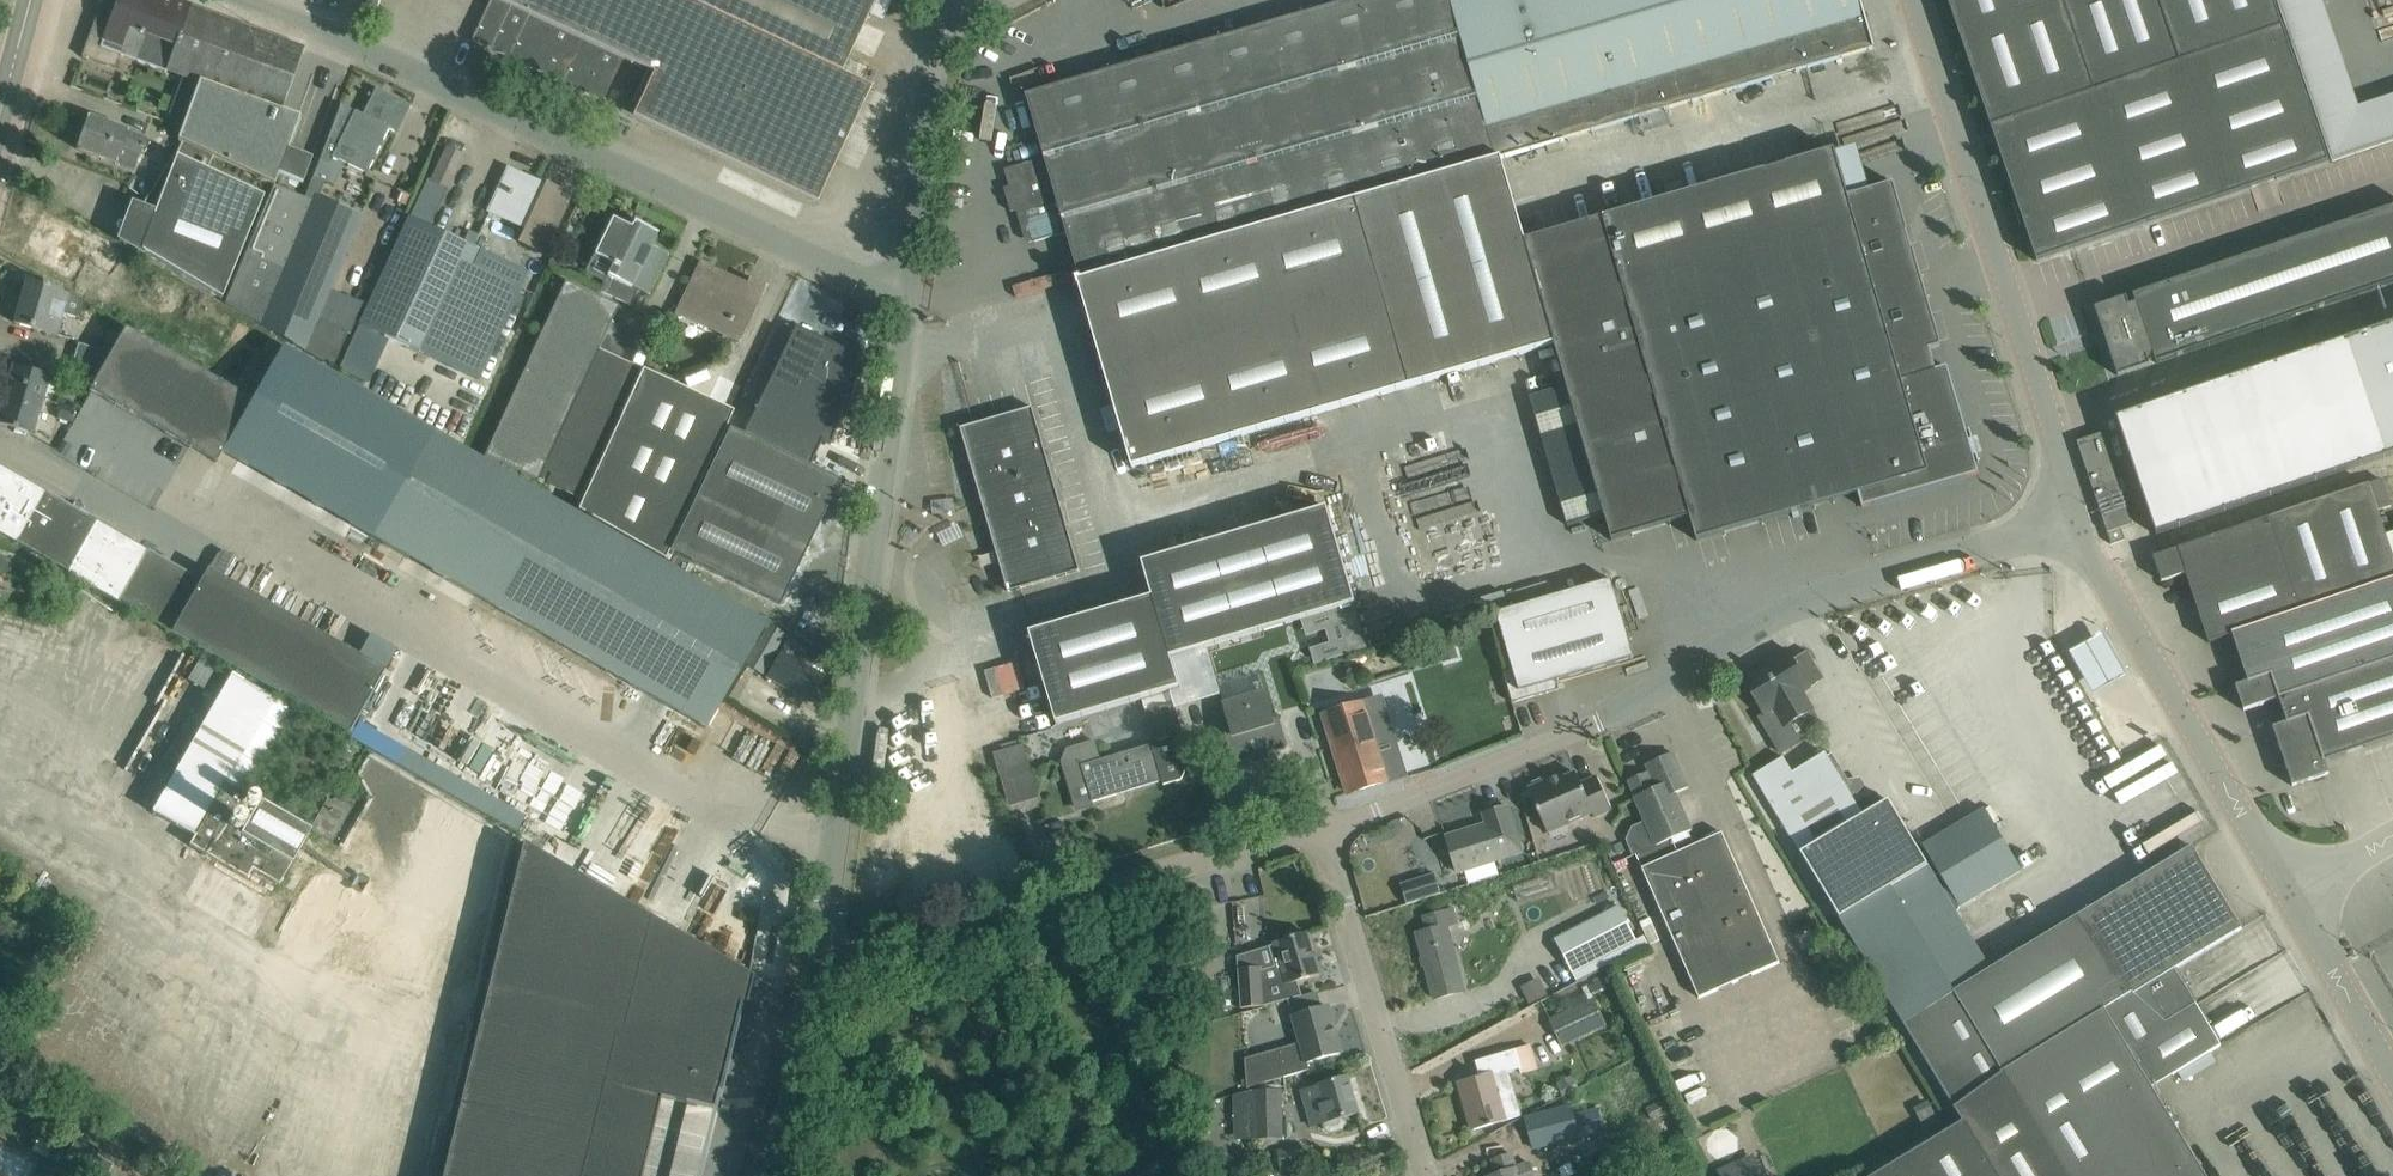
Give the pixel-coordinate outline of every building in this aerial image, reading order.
[(180,141),(213,156),(271,184),(271,183),(274,184),(278,174),(302,183),(311,158),(287,149),(299,117),(281,110),(304,50),(170,0),(102,0),(81,56),(115,69),(120,55),(182,77),(168,115),(181,128),(177,140),(180,141)] [(471,40),(548,76),(546,81),(560,87),(562,83),(602,102),(623,59),(641,67),(638,75),(653,83),(643,104),(628,97),(621,111),(815,202),(869,87),(839,73),(874,0),(490,0),(471,40)] [(1005,188),(1011,212),(1017,210),(1027,244),(1067,232),(1080,278),(1501,159),(1454,0),(1350,0),(1026,95),(1044,158),(1005,170),(1010,187),(1005,188)] [(1171,0),(1115,0),(1125,22),(1171,0)] [(1501,159),(1558,142),(1739,89),(1876,48),(1862,0),(1454,0),(1501,159)] [(2037,262),(2328,163),(2273,0),(2158,0),(2179,62),(2095,90),(2064,0),(1948,0),(2037,262)] [(331,157),(366,174),(388,129),(396,133),(410,105),(393,97),(391,100),(374,92),(362,114),(340,104),(320,156),(330,160),(331,157)] [(128,131),(110,124),(88,116),(76,148),(134,169),(146,138),(128,132),(128,131)] [(213,156),(180,141),(174,154),(140,209),(143,211),(140,218),(150,222),(139,250),(222,299),(263,196),(208,170),(213,156)] [(447,148),(431,181),(446,188),(462,155),(447,148)] [(1603,218),(1524,241),(1554,342),(1554,343),(1564,376),(1567,386),(1530,396),(1568,527),(1605,516),(1613,541),(1691,518),(1697,541),(1859,494),(1863,507),(1979,473),(1948,367),(1936,370),(1930,349),(1941,346),(1893,183),(1869,190),(1848,196),(1834,150),(1603,218)] [(1501,159),(1080,278),(1135,466),(1247,433),(1293,420),(1325,410),(1369,398),(1554,343),(1554,342),(1524,241),(1501,159)] [(536,182),(517,174),(508,194),(498,189),(488,211),(525,228),(519,241),(543,252),(569,196),(546,185),(543,189),(535,185),(536,182)] [(427,179),(408,219),(428,228),(446,188),(431,181),(427,179)] [(275,185),(224,305),(334,369),(363,304),(330,290),(361,214),(307,191),(304,198),(275,185)] [(2118,376),(2150,365),(2147,357),(2154,355),(2156,363),(2392,282),(2392,206),(2133,295),(2136,303),(2130,305),(2127,297),(2095,308),(2118,376)] [(408,219),(359,325),(476,379),(526,273),(428,228),(408,219)] [(623,242),(610,236),(598,260),(611,266),(599,291),(629,306),(639,286),(650,291),(668,254),(651,246),(657,233),(633,221),(623,242)] [(699,261),(689,282),(674,314),(738,345),(766,287),(749,278),(746,284),(699,261)] [(1021,297),(1076,284),(1073,271),(1017,285),(1021,297)] [(61,291),(49,287),(26,281),(14,323),(57,335),(64,313),(79,317),(84,303),(68,293),(67,296),(61,294),(61,291)] [(623,329),(611,322),(618,306),(565,281),(485,456),(580,500),(640,370),(619,360),(628,340),(623,329)] [(795,325),(743,435),(808,465),(821,439),(830,443),(850,386),(844,383),(856,357),(795,325)] [(95,378),(88,390),(215,463),(251,400),(124,328),(121,334),(114,346),(110,353),(95,378)] [(107,330),(103,343),(114,346),(121,334),(107,330)] [(2156,530),(2392,449),(2392,336),(2121,428),(2156,530)] [(253,402),(224,453),(373,538),(402,487),(433,433),(284,347),(253,402)] [(36,373),(13,366),(0,409),(0,425),(31,435),(49,376),(36,373)] [(581,501),(577,510),(664,560),(733,411),(640,370),(580,500),(581,501)] [(58,418),(73,422),(77,408),(62,404),(58,418)] [(1032,408),(974,426),(962,429),(1009,591),(1079,571),(1032,408)] [(729,428),(669,550),(779,604),(839,481),(729,428)] [(433,433),(402,487),(373,538),(705,727),(765,623),(433,433)] [(2134,524),(2103,433),(2077,441),(2112,545),(2125,540),(2121,528),(2134,524)] [(252,676),(251,677),(348,732),(383,670),(207,569),(200,581),(0,467),(0,533),(252,676)] [(2382,479),(2369,484),(2378,511),(2391,506),(2382,479)] [(2154,557),(2162,582),(2186,574),(2209,642),(2232,635),(2392,580),(2392,556),(2378,511),(2369,484),(2154,557)] [(1033,632),(1030,633),(1052,708),(1057,724),(1181,688),(1172,658),(1356,604),(1328,508),(1142,563),(1152,597),(1033,632)] [(21,569),(23,564),(0,557),(0,575),(27,583),(30,571),(21,569)] [(1634,658),(1611,580),(1497,613),(1513,671),(1504,673),(1513,703),(1559,690),(1556,681),(1634,658)] [(2232,635),(2248,681),(2236,686),(2244,710),(2279,699),(2392,660),(2392,580),(2232,635)] [(7,604),(10,594),(0,591),(0,601),(7,604)] [(785,636),(767,626),(744,666),(761,677),(785,636)] [(2103,693),(2137,674),(2113,633),(2080,652),(2103,693)] [(804,651),(785,640),(764,675),(808,701),(823,676),(798,661),(804,651)] [(1453,641),(1437,646),(1442,663),(1459,658),(1453,641)] [(1787,649),(1772,658),(1763,664),(1765,668),(1743,681),(1765,716),(1775,710),(1785,728),(1814,710),(1804,693),(1825,680),(1808,651),(1793,660),(1787,649)] [(2279,699),(2287,722),(2273,727),(2293,786),(2329,774),(2325,761),(2392,738),(2392,660),(2279,699)] [(357,748),(273,699),(231,675),(152,812),(194,836),(188,845),(246,878),(251,869),(278,885),(310,830),(331,842),(348,813),(326,800),(357,748)] [(1274,723),(1265,690),(1223,702),(1233,735),(1227,737),(1234,760),(1287,744),(1280,721),(1274,723)] [(1217,725),(1209,696),(1179,705),(1187,733),(1217,725)] [(1365,702),(1325,714),(1332,736),(1347,786),(1350,793),(1389,781),(1387,774),(1401,770),(1385,719),(1371,724),(1365,702)] [(1182,731),(1174,704),(1146,712),(1155,740),(1182,731)] [(1176,738),(1153,745),(1100,760),(1095,741),(1067,749),(1062,762),(1075,807),(1162,780),(1164,785),(1181,780),(1186,772),(1176,738)] [(2110,777),(2155,856),(2217,822),(2172,742),(2110,777)] [(1032,774),(1023,746),(995,754),(1004,782),(1032,774)] [(534,813),(406,748),(397,766),(524,832),(534,813)] [(1675,794),(1688,788),(1673,753),(1647,764),(1650,772),(1647,773),(1629,780),(1636,797),(1635,797),(1657,846),(1689,832),(1692,831),(1675,794)] [(1784,758),(1755,775),(1902,1020),(1952,988),(1891,887),(1928,865),(1889,800),(1863,816),(1826,754),(1793,773),(1784,758)] [(1529,789),(1539,812),(1547,833),(1592,814),(1594,818),(1611,811),(1606,799),(1597,777),(1581,784),(1576,773),(1551,784),(1549,780),(1529,789)] [(1522,853),(1515,830),(1508,807),(1484,814),(1487,824),(1447,837),(1458,873),(1522,853)] [(1923,845),(1961,908),(2022,872),(1984,808),(1923,845)] [(1637,855),(1678,948),(1699,997),(1778,963),(1722,834),(1695,846),(1689,832),(1657,846),(1637,855)] [(521,842),(461,1090),(597,1134),(609,1085),(649,917),(521,842)] [(1874,1175),(2206,1175),(2152,1088),(2221,1046),(2196,1004),(2175,970),(2242,929),(2192,846),(2077,917),(2056,930),(1991,969),(1954,992),(1952,988),(1902,1020),(1955,1108),(1963,1122),(1874,1175)] [(1928,865),(1891,887),(1952,988),(1953,989),(1954,992),(1991,969),(1928,865)] [(1407,904),(1441,894),(1435,873),(1400,884),(1407,904)] [(1260,900),(1240,900),(1240,931),(1260,931),(1260,900)] [(1645,936),(1637,940),(1619,906),(1556,940),(1577,981),(1649,945),(1645,936)] [(1449,927),(1457,924),(1453,909),(1425,917),(1428,930),(1417,933),(1435,999),(1466,991),(1449,927)] [(649,917),(609,1085),(664,1098),(719,1111),(752,976),(649,917)] [(1263,1007),(1309,994),(1305,979),(1320,975),(1307,933),(1274,943),(1275,945),(1269,947),(1275,967),(1263,970),(1262,967),(1238,969),(1241,1010),(1263,1007)] [(1561,1048),(1607,1026),(1592,994),(1611,985),(1606,976),(1582,987),(1585,993),(1569,1001),(1572,1008),(1548,1019),(1561,1048)] [(1328,1007),(1305,1013),(1294,1016),(1301,1042),(1246,1058),(1248,1088),(1310,1070),(1307,1062),(1340,1053),(1332,1027),(1334,1027),(1328,1007)] [(1018,1029),(1017,1029),(1022,1049),(1023,1048),(1036,1045),(1037,1045),(1032,1025),(1030,1026),(1018,1029)] [(1481,1076),(1460,1082),(1473,1130),(1522,1115),(1509,1072),(1519,1069),(1521,1074),(1538,1069),(1531,1045),(1477,1062),(1481,1076)] [(2204,1091),(2223,1122),(2284,1084),(2265,1053),(2204,1091)] [(1344,1117),(1359,1113),(1349,1076),(1319,1085),(1319,1086),(1300,1091),(1312,1129),(1323,1126),(1325,1130),(1333,1132),(1343,1129),(1346,1124),(1344,1117)] [(1252,1088),(1254,1134),(1284,1133),(1281,1087),(1252,1088)] [(441,1175),(587,1175),(597,1134),(461,1090),(441,1175)] [(1570,1103),(1524,1117),(1534,1149),(1604,1129),(1598,1108),(1574,1115),(1570,1103)] [(1570,1150),(1573,1161),(1606,1153),(1603,1142),(1570,1150)] [(1515,1167),(1511,1155),(1494,1161),(1499,1174),(1493,1175),(1535,1175),(1531,1162),(1515,1167)] [(1722,1169),(1725,1175),(1764,1175),(1755,1155),(1722,1169)] [(97,1156),(87,1175),(107,1175),(112,1164),(97,1156)]
